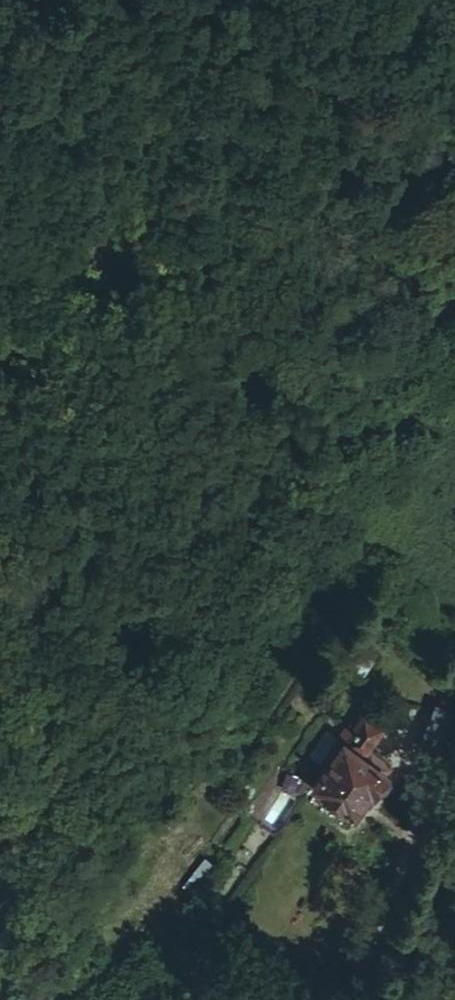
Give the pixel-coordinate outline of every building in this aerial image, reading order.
[(424,752),(454,760),(454,716),(435,711),(424,752)] [(371,775),(387,753),(364,736),(353,750),(346,749),(322,780),(325,788),(313,804),(352,834),(368,815),(375,819),(389,802),(385,796),(389,790),(371,775)]
